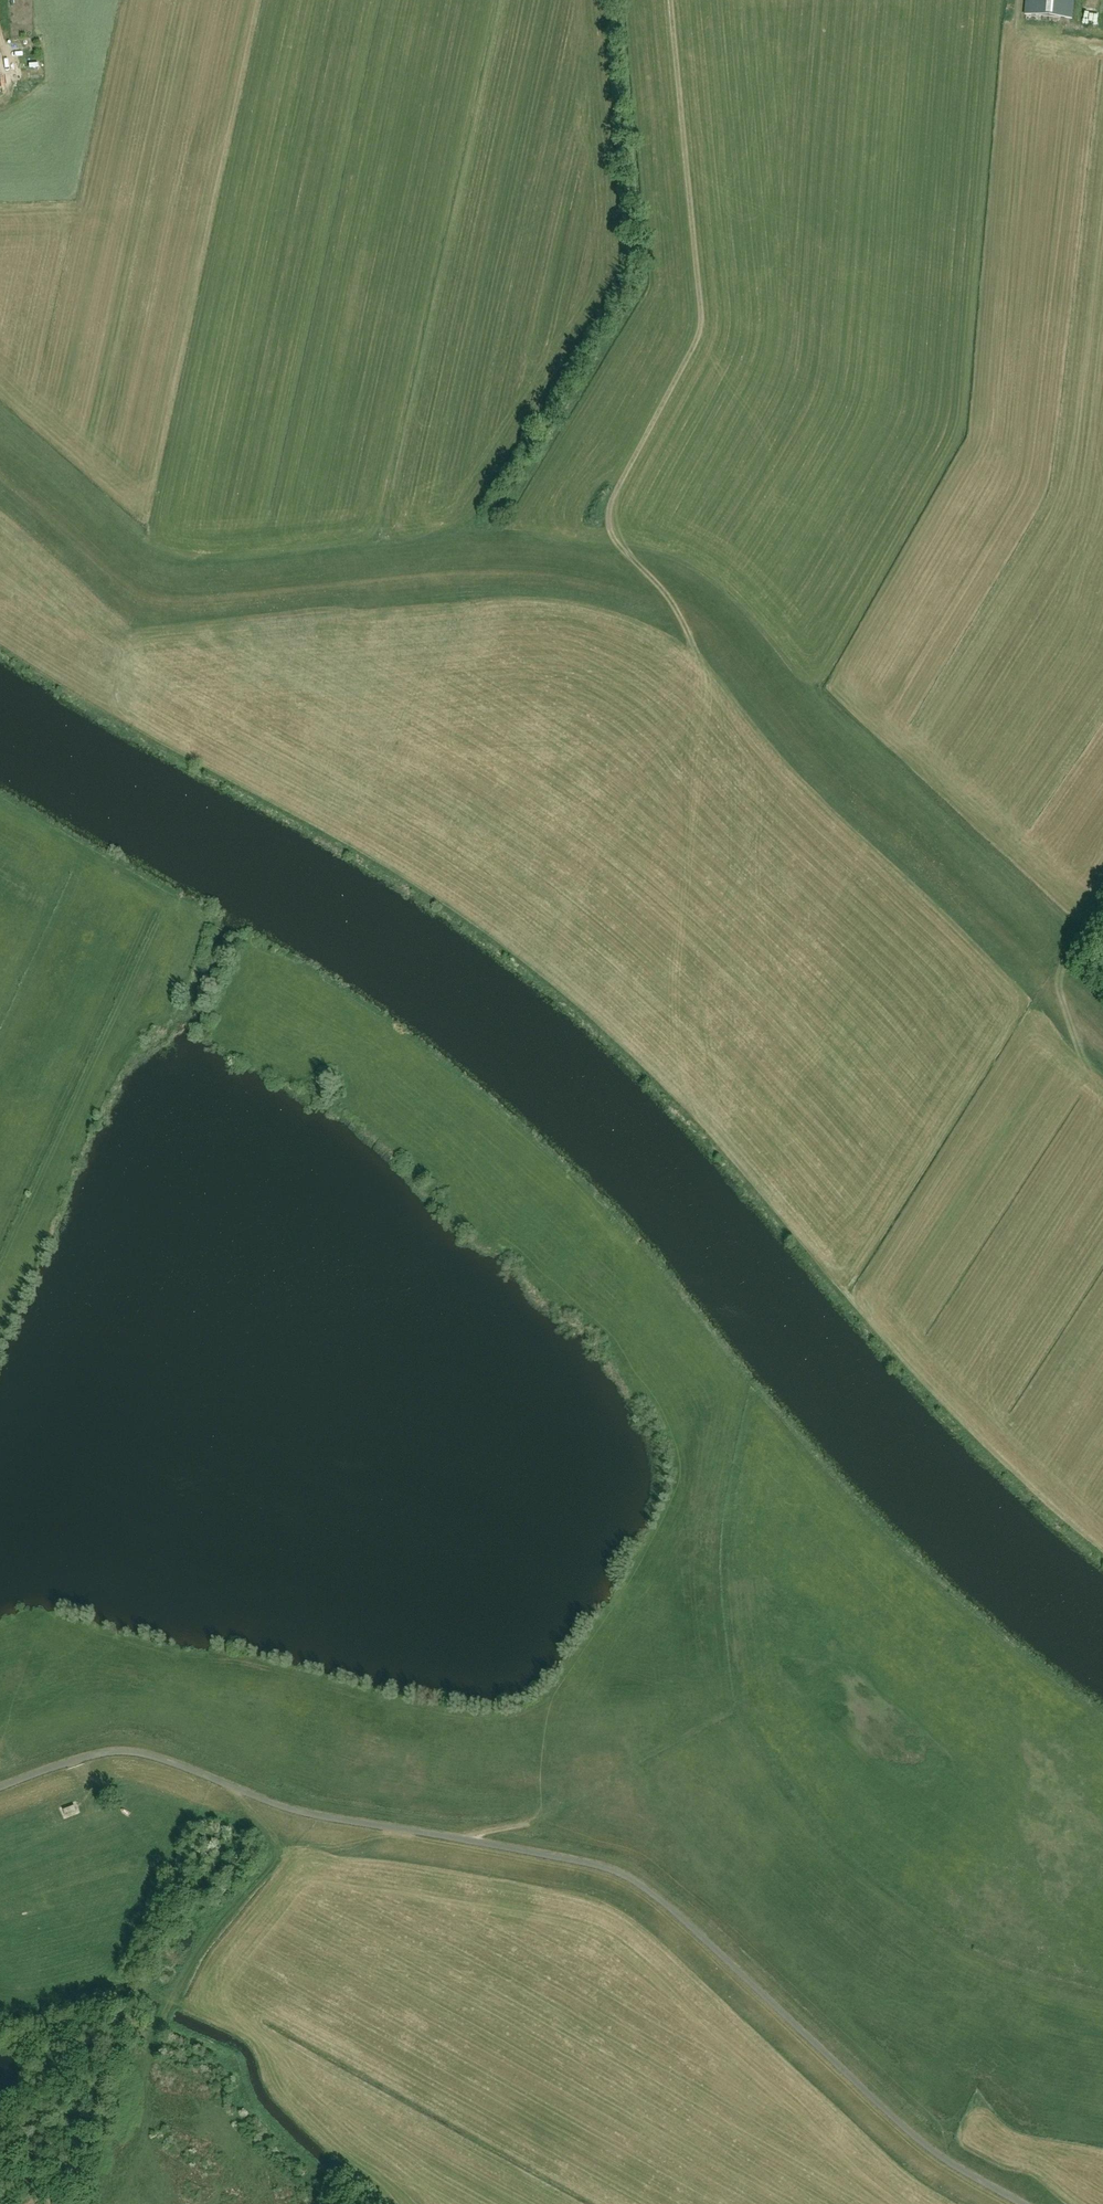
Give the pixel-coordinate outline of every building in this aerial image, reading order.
[(1026,15),(1072,19),(1074,0),(1027,0),(1026,15)] [(28,38),(5,40),(6,50),(28,49),(28,38)] [(66,1816),(77,1811),(74,1805),(63,1810),(66,1816)]
